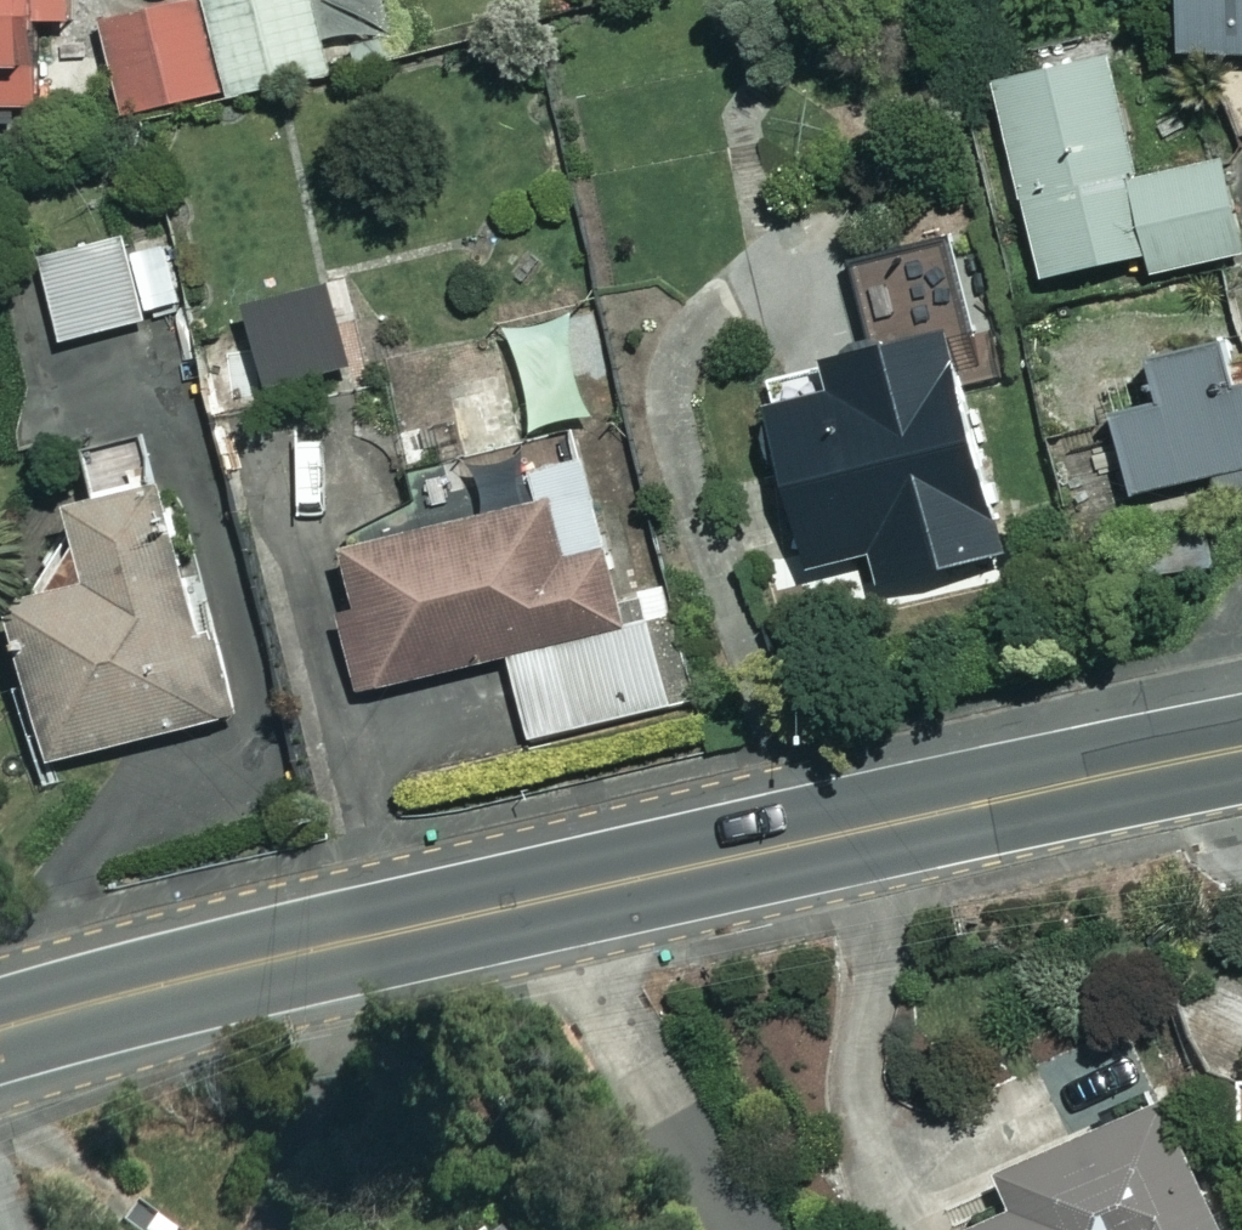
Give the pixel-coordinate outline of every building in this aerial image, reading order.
[(34,104),(34,16),(67,16),(67,0),(0,0),(0,104),(34,104)] [(202,0),(187,0),(102,17),(120,109),(220,89),(202,0)] [(1177,50),(1241,49),(1241,0),(1175,0),(1177,50)] [(1105,43),(988,71),(1038,276),(1146,250),(1151,268),(1241,246),(1241,237),(1222,155),(1137,176),(1105,43)] [(143,320),(125,237),(40,256),(57,338),(143,320)] [(222,476),(268,469),(274,503),(329,495),(314,399),(263,407),(251,325),(199,333),(222,476)] [(1216,339),(1145,355),(1155,401),(1110,411),(1129,492),(1241,466),(1241,382),(1227,386),(1216,339)] [(990,519),(941,353),(757,407),(806,573),(990,519)] [(0,519),(0,598),(50,762),(227,708),(143,435),(78,455),(89,492),(0,519)] [(693,697),(664,581),(618,592),(583,452),(528,466),(534,487),(335,537),(353,607),(338,611),(358,689),(506,652),(528,738),(693,697)] [(1159,1096),(1000,1168),(1015,1202),(962,1226),(963,1229),(1219,1229),(1159,1096)]
